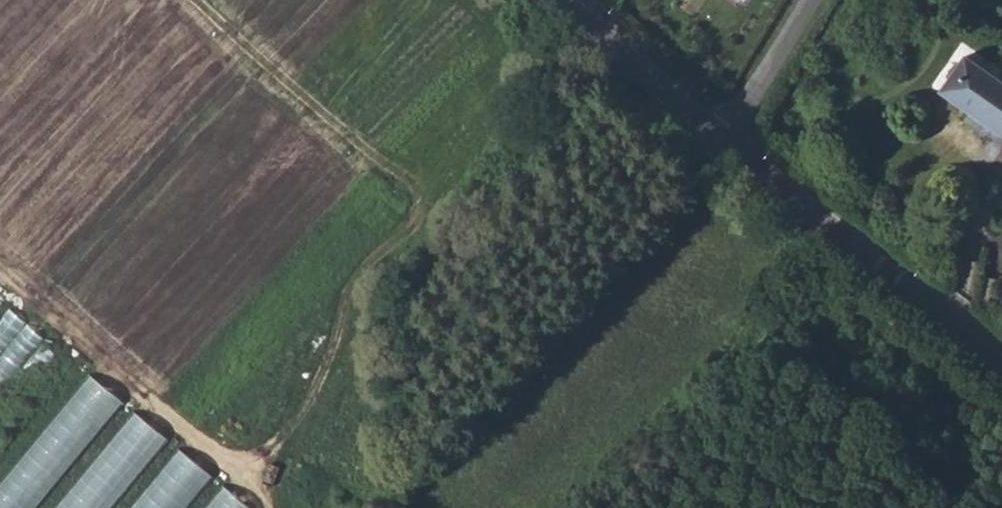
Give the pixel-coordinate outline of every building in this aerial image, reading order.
[(963,60),(941,94),(1001,134),(1001,85),(963,60)]
